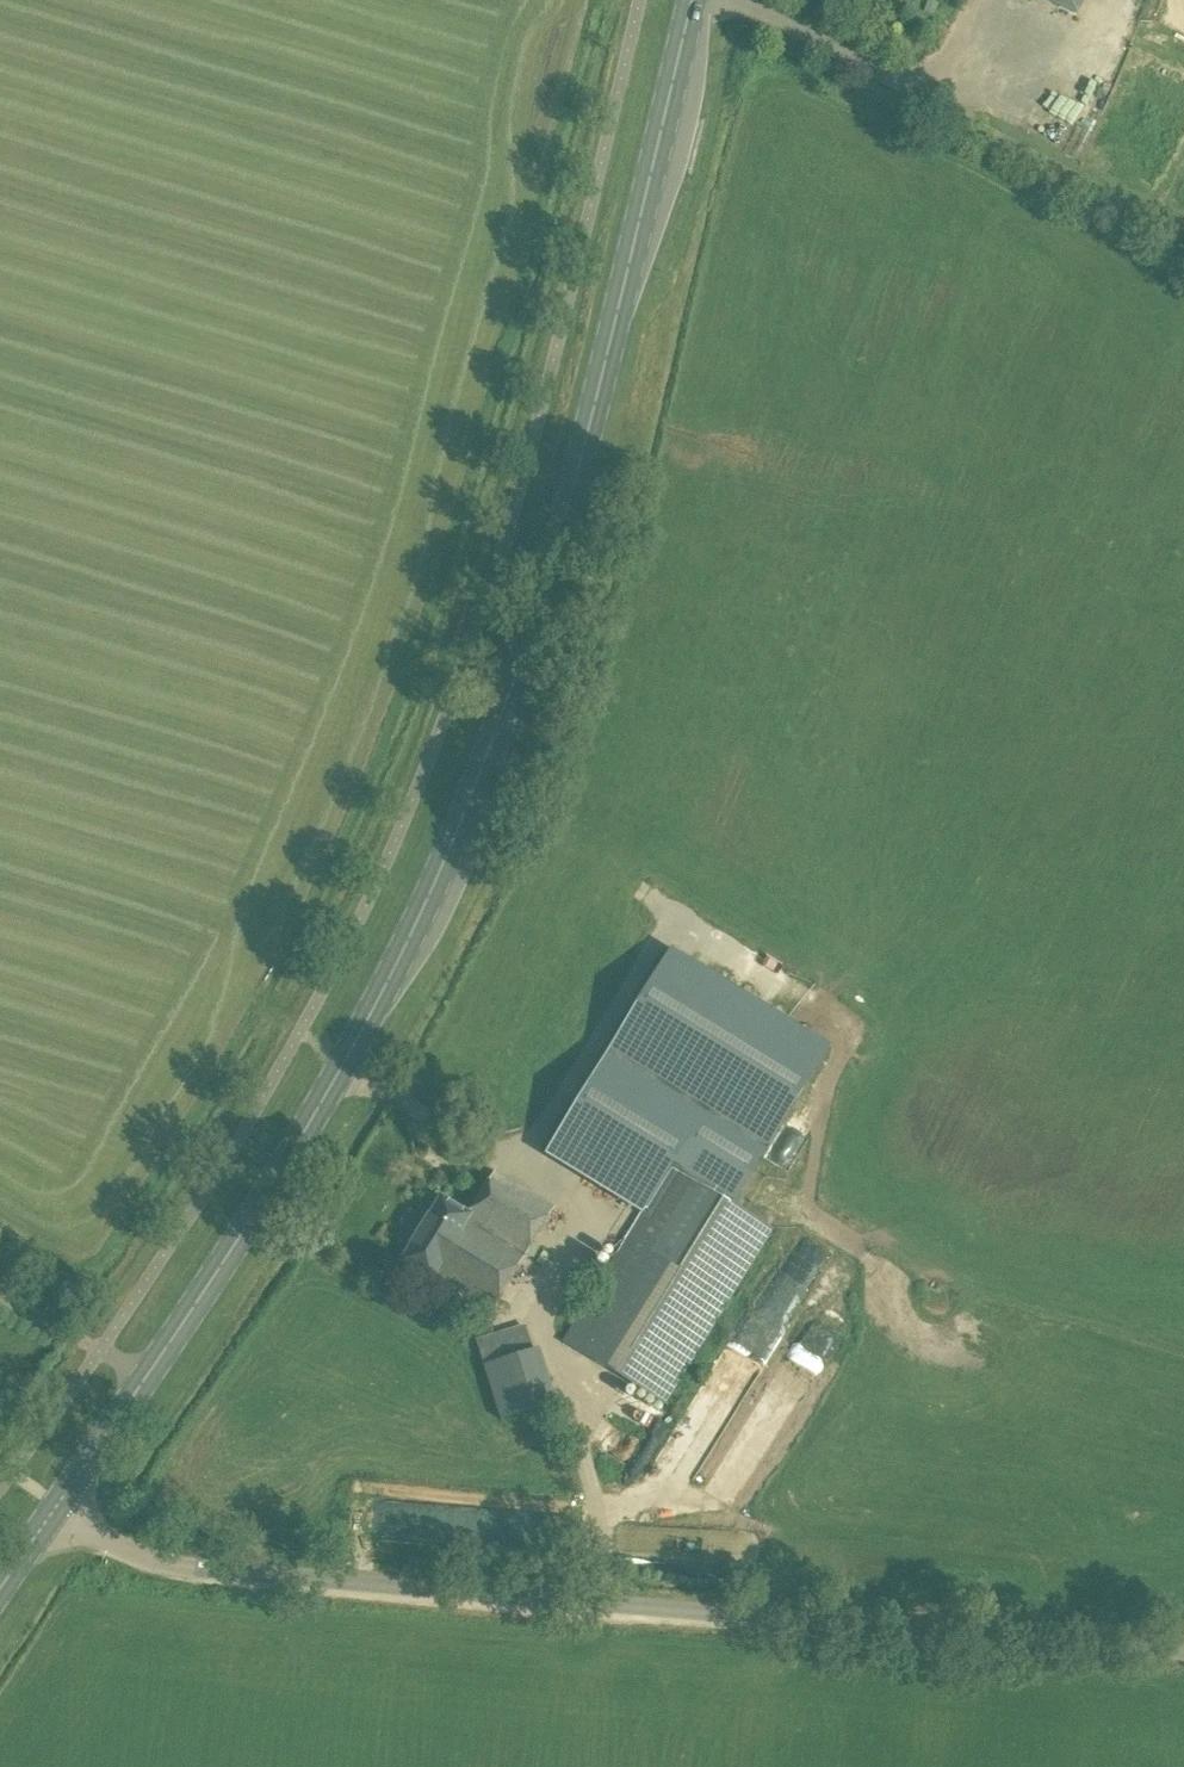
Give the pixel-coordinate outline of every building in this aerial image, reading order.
[(853,0),(830,0),(827,6),(847,14),(853,0)] [(831,1046),(671,948),(544,1154),(641,1213),(669,1166),(733,1205),(831,1046)] [(788,1122),(774,1146),(797,1161),(812,1136),(788,1122)] [(662,1406),(725,1302),(770,1230),(733,1205),(669,1166),(641,1213),(561,1344),(662,1406)] [(551,1209),(493,1173),(478,1198),(449,1181),(398,1264),(428,1282),(431,1277),(488,1312),(551,1209)] [(598,1252),(615,1244),(610,1233),(593,1241),(598,1252)] [(809,1246),(759,1295),(772,1308),(747,1332),(762,1347),(837,1275),(809,1246)] [(533,1349),(526,1327),(476,1342),(500,1420),(557,1403),(540,1347),(533,1349)] [(752,1342),(733,1349),(747,1387),(766,1380),(752,1342)]
